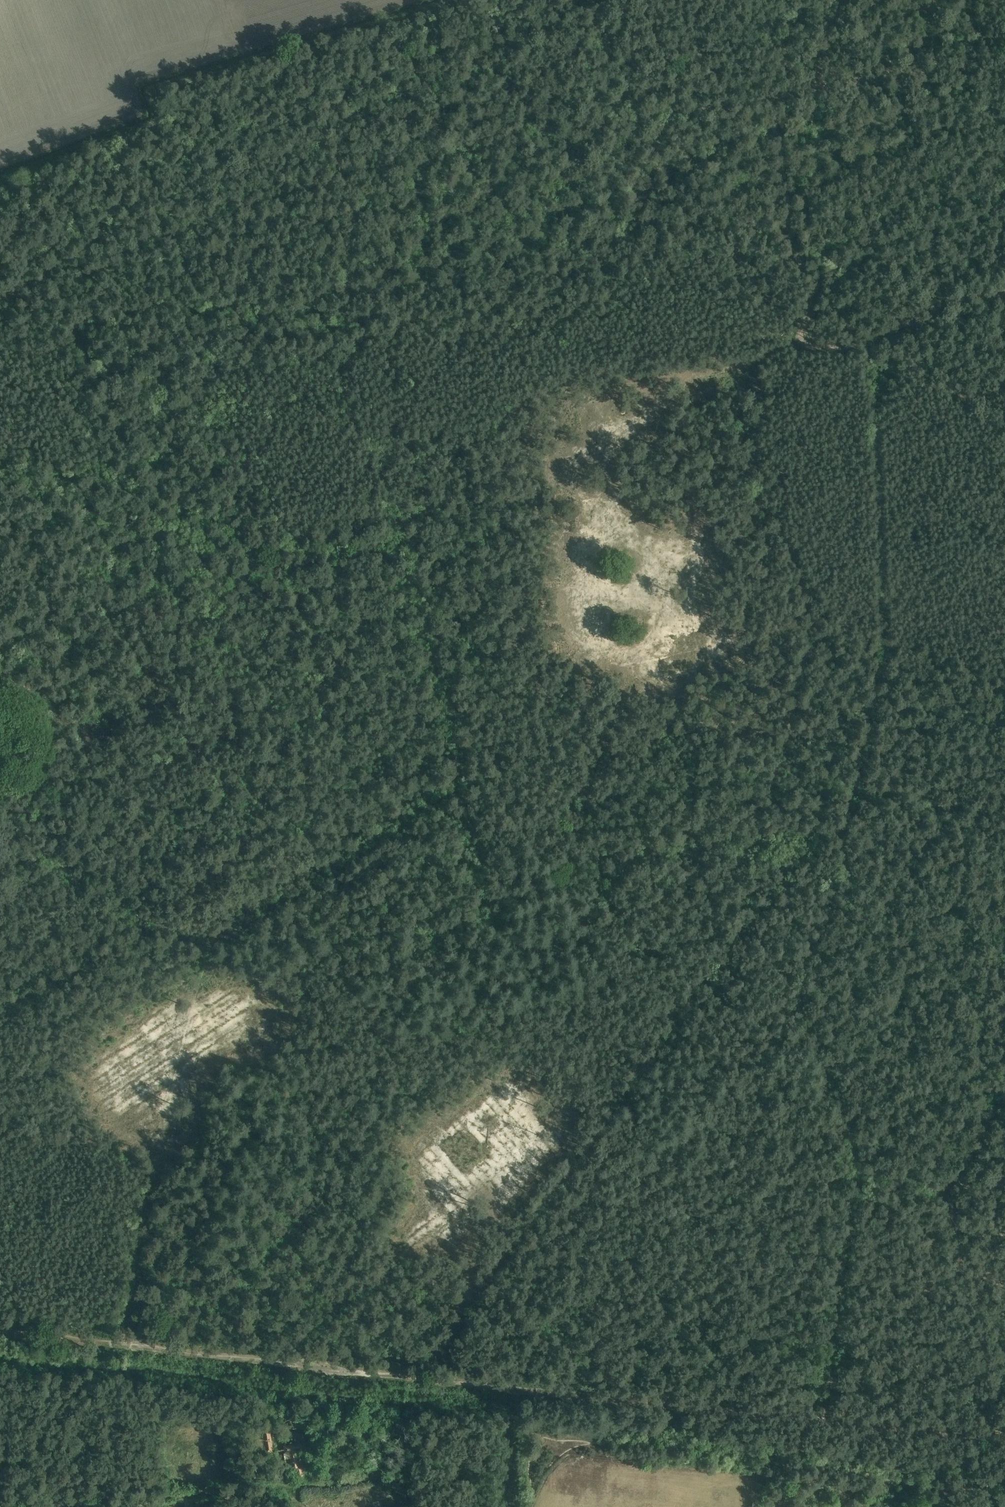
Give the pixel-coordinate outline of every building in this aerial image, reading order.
[(274,1452),(271,1431),(256,1433),(259,1454),(274,1452)]
